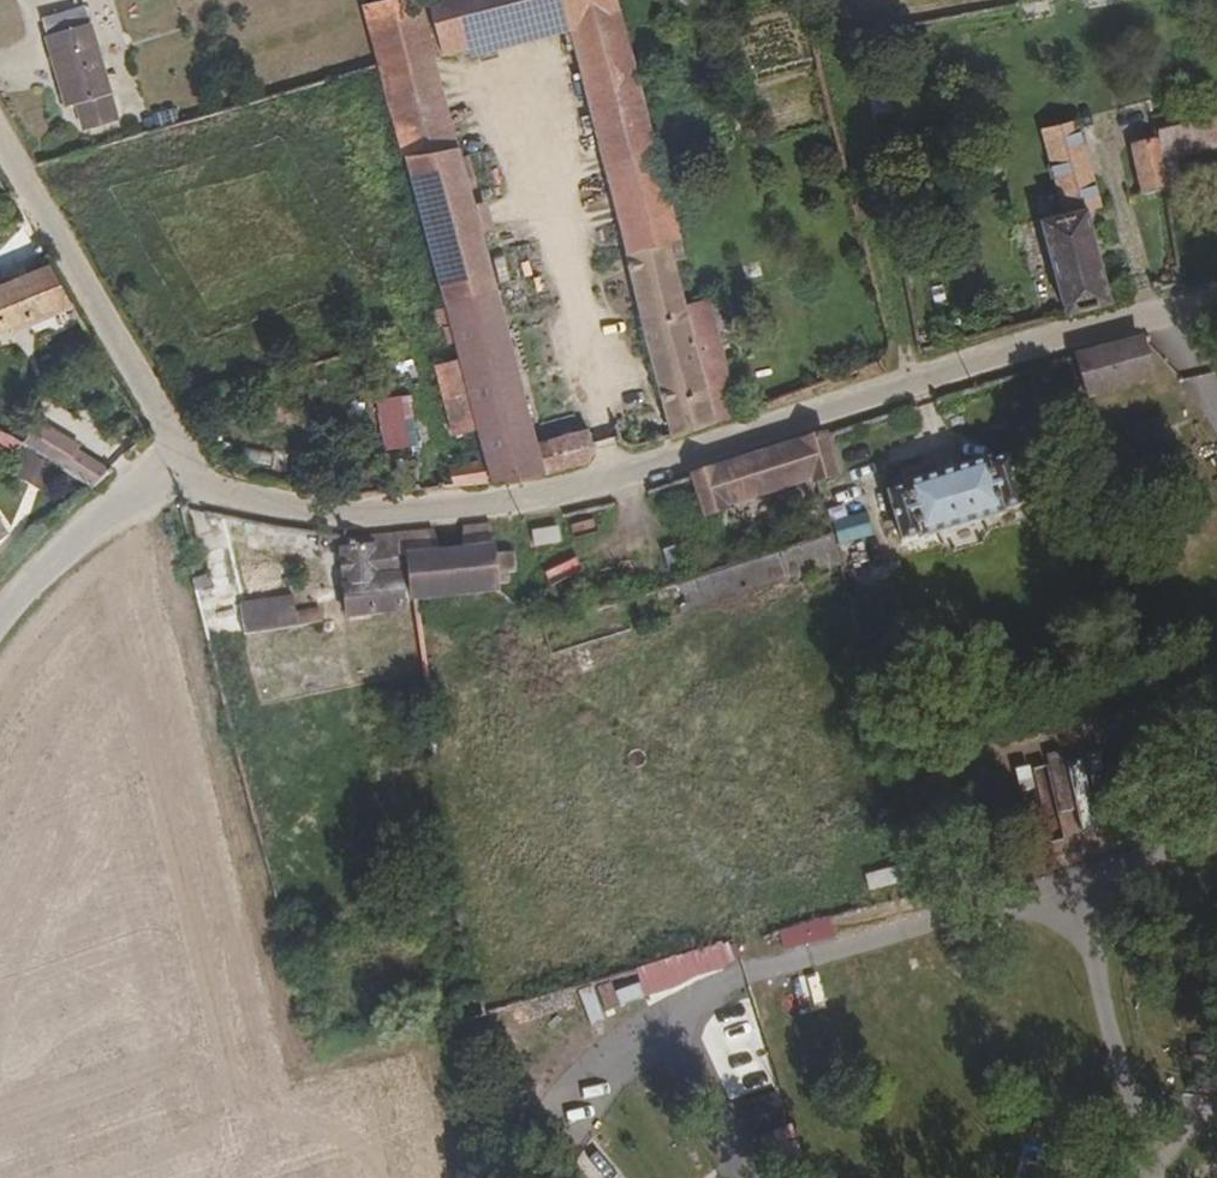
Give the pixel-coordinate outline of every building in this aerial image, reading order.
[(24,9),(55,93),(99,75),(69,0),(46,0),(24,9)] [(394,105),(441,95),(427,32),(430,28),(424,0),(362,0),(367,23),(394,105)] [(562,6),(564,0),(424,0),(430,28),(462,27),(562,6)] [(742,399),(737,371),(733,355),(722,312),(718,301),(690,312),(668,227),(681,222),(620,0),(564,0),(562,6),(583,74),(632,247),(676,421),(742,399)] [(394,105),(424,198),(468,195),(441,95),(394,105)] [(1058,218),(1043,221),(1061,300),(1114,287),(1093,208),(1106,203),(1085,105),(1043,114),(1060,179),(1049,183),(1058,218)] [(1165,123),(1163,109),(1155,111),(1157,116),(1153,120),(1149,121),(1150,126),(1155,150),(1216,139),(1216,112),(1165,123)] [(1163,190),(1155,150),(1150,126),(1128,133),(1140,194),(1163,190)] [(587,412),(538,425),(468,195),(424,198),(455,293),(444,296),(447,312),(462,310),(471,340),(448,345),(466,407),(490,401),(505,450),(487,455),(491,473),(590,448),(596,429),(587,412)] [(68,297),(47,263),(0,282),(0,326),(68,297)] [(746,290),(718,301),(722,312),(746,303),(746,290)] [(1142,330),(1085,347),(1096,382),(1151,365),(1142,330)] [(343,350),(347,355),(349,355),(356,353),(358,348),(353,339),(347,339),(342,344),(343,350)] [(743,352),(733,355),(737,371),(747,366),(743,352)] [(57,445),(62,438),(43,419),(36,412),(23,403),(7,399),(0,399),(0,406),(2,406),(38,429),(37,431),(38,440),(44,447),(49,448),(57,445)] [(827,422),(803,430),(815,469),(835,465),(827,422)] [(1171,428),(1146,436),(1159,481),(1183,475),(1171,428)] [(753,492),(754,483),(815,469),(803,430),(689,463),(713,485),(734,488),(739,495),(753,492)] [(929,532),(947,527),(995,512),(1010,507),(1009,502),(997,462),(993,451),(912,476),(914,484),(927,525),(929,532)] [(1027,496),(1016,457),(997,462),(1009,502),(1027,496)] [(451,488),(481,483),(479,471),(449,476),(451,488)] [(895,490),(909,530),(927,525),(914,484),(895,490)] [(472,512),(448,515),(450,548),(480,542),(472,512)] [(995,512),(947,527),(954,551),(1003,537),(995,512)] [(8,524),(0,514),(0,531),(8,524)] [(215,540),(282,544),(283,522),(216,518),(215,540)] [(386,522),(391,556),(404,555),(428,551),(424,519),(386,522)] [(397,601),(391,556),(386,522),(341,523),(350,607),(397,601)] [(551,654),(841,560),(832,532),(542,624),(551,654)] [(428,551),(404,555),(410,597),(491,584),(480,542),(450,548),(428,551)] [(316,609),(308,573),(232,588),(237,622),(316,609)] [(237,622),(232,588),(198,595),(205,627),(237,622)] [(1078,835),(1060,757),(1016,767),(1034,845),(1078,835)] [(774,929),(780,950),(831,935),(825,914),(774,929)] [(690,959),(695,973),(718,964),(713,950),(690,959)] [(489,1017),(482,985),(456,992),(461,1018),(467,1043),(484,1038),(480,1020),(489,1017)] [(493,1036),(489,1017),(480,1020),(484,1038),(493,1036)] [(750,1137),(785,1130),(776,1090),(742,1098),(750,1137)]
